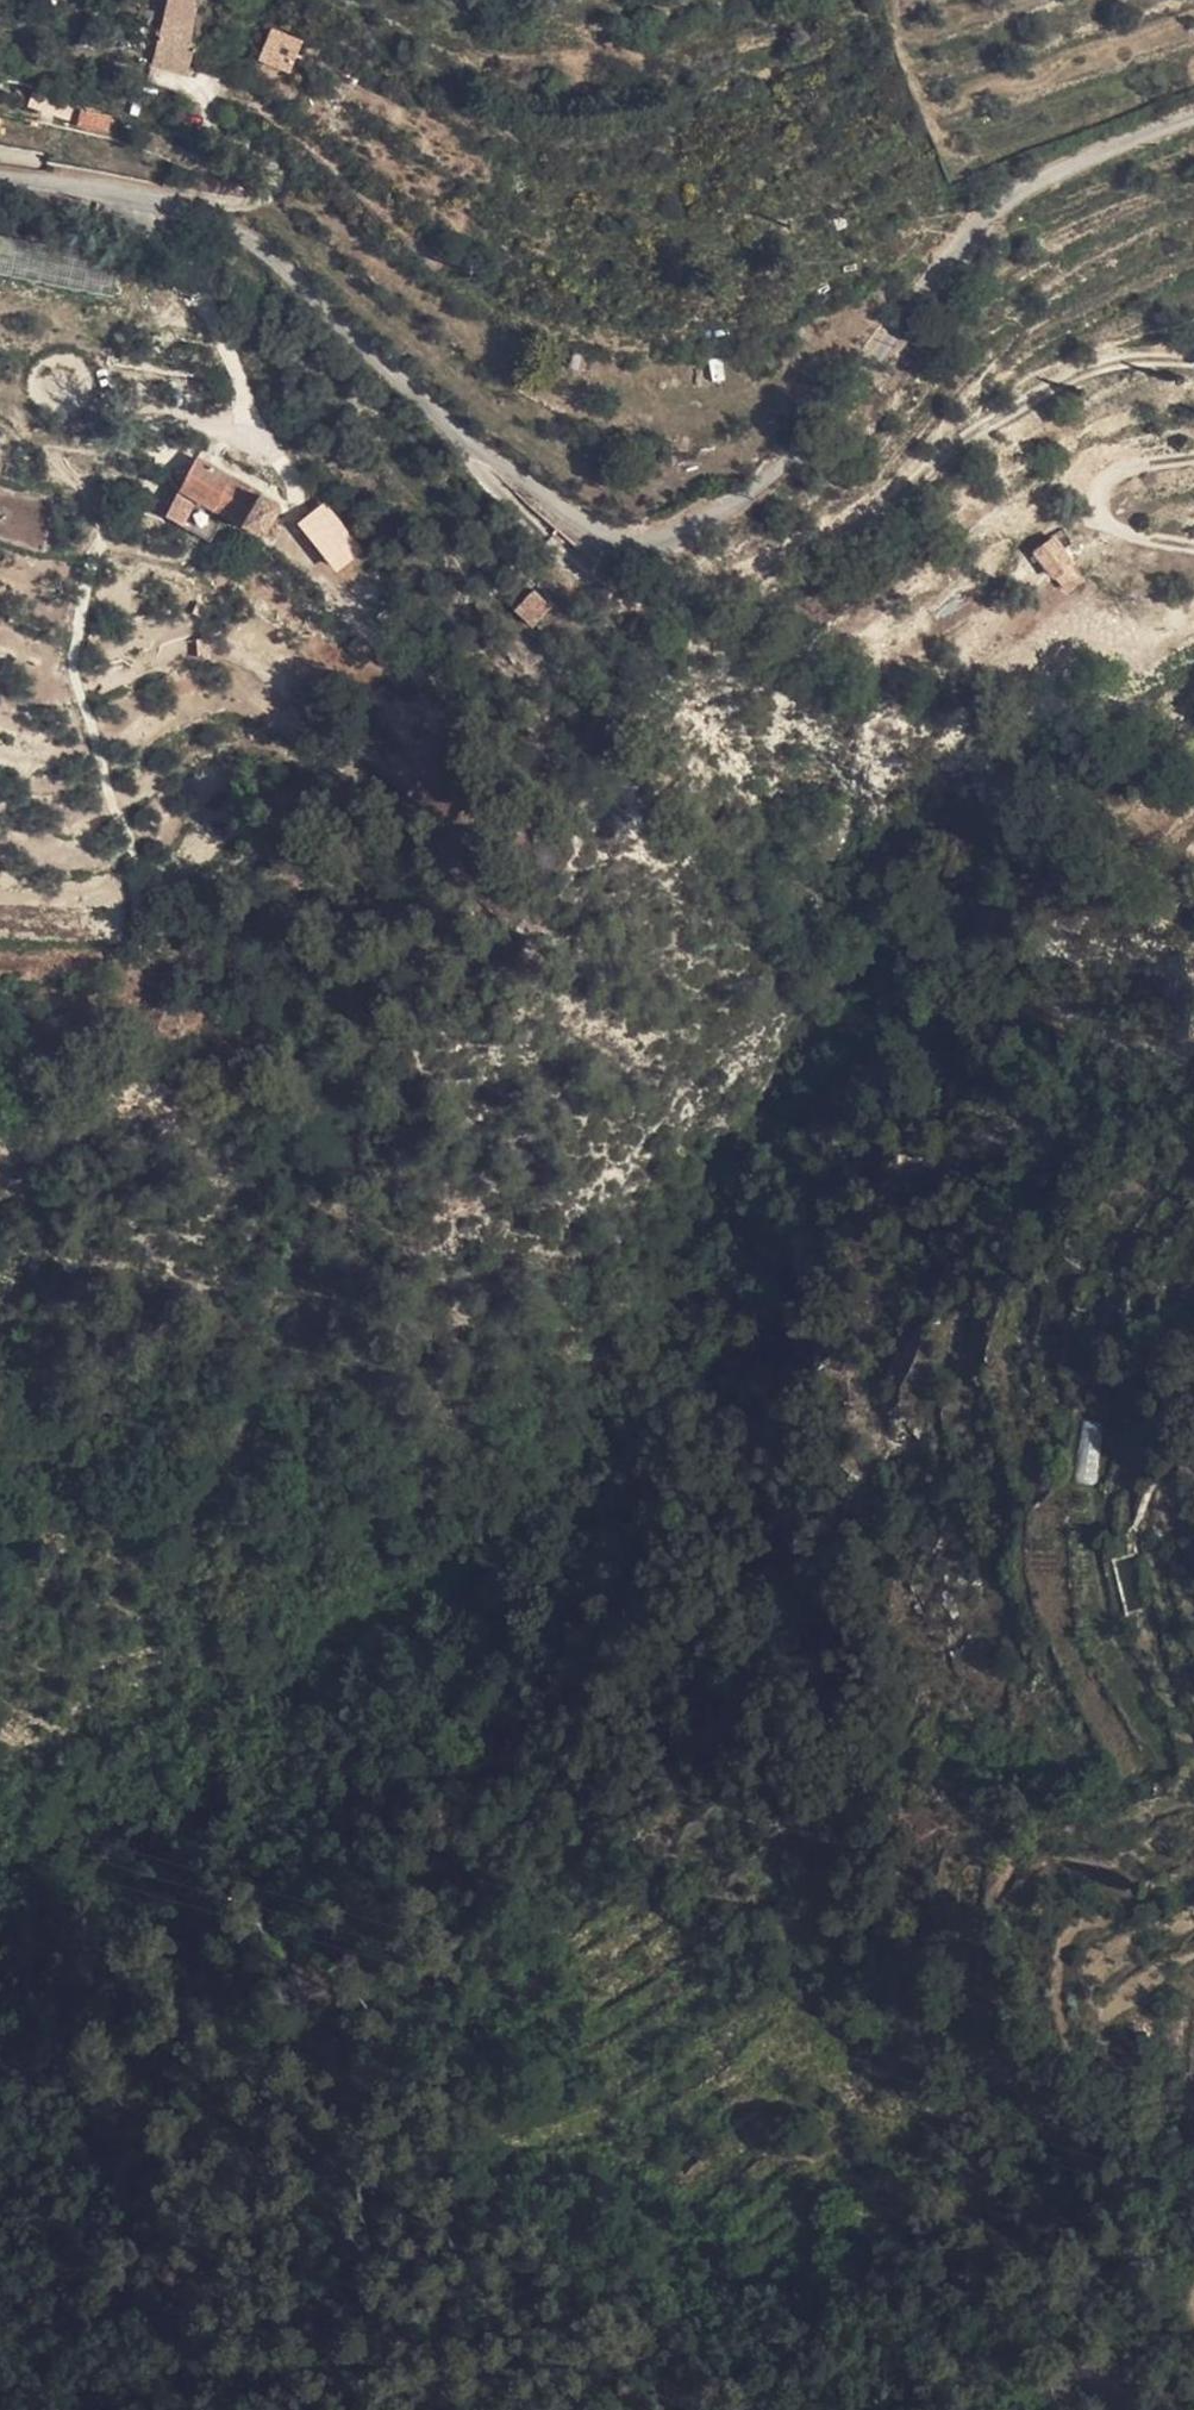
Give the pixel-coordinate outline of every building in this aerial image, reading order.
[(167,0),(161,0),(152,35),(186,44),(194,7),(167,0)] [(287,49),(287,24),(258,24),(259,50),(287,49)] [(186,44),(152,35),(143,69),(183,77),(191,45),(186,44)] [(198,461),(173,496),(156,518),(172,529),(191,503),(212,517),(233,485),(198,461)] [(274,512),(233,485),(212,517),(254,543),(274,512)] [(333,574),(360,555),(323,501),(296,520),(333,574)] [(1061,587),(1079,572),(1061,547),(1039,563),(1057,589),(1061,587)] [(1090,588),(1079,572),(1061,587),(1071,602),(1090,588)] [(527,596),(512,614),(531,633),(545,616),(527,596)]
